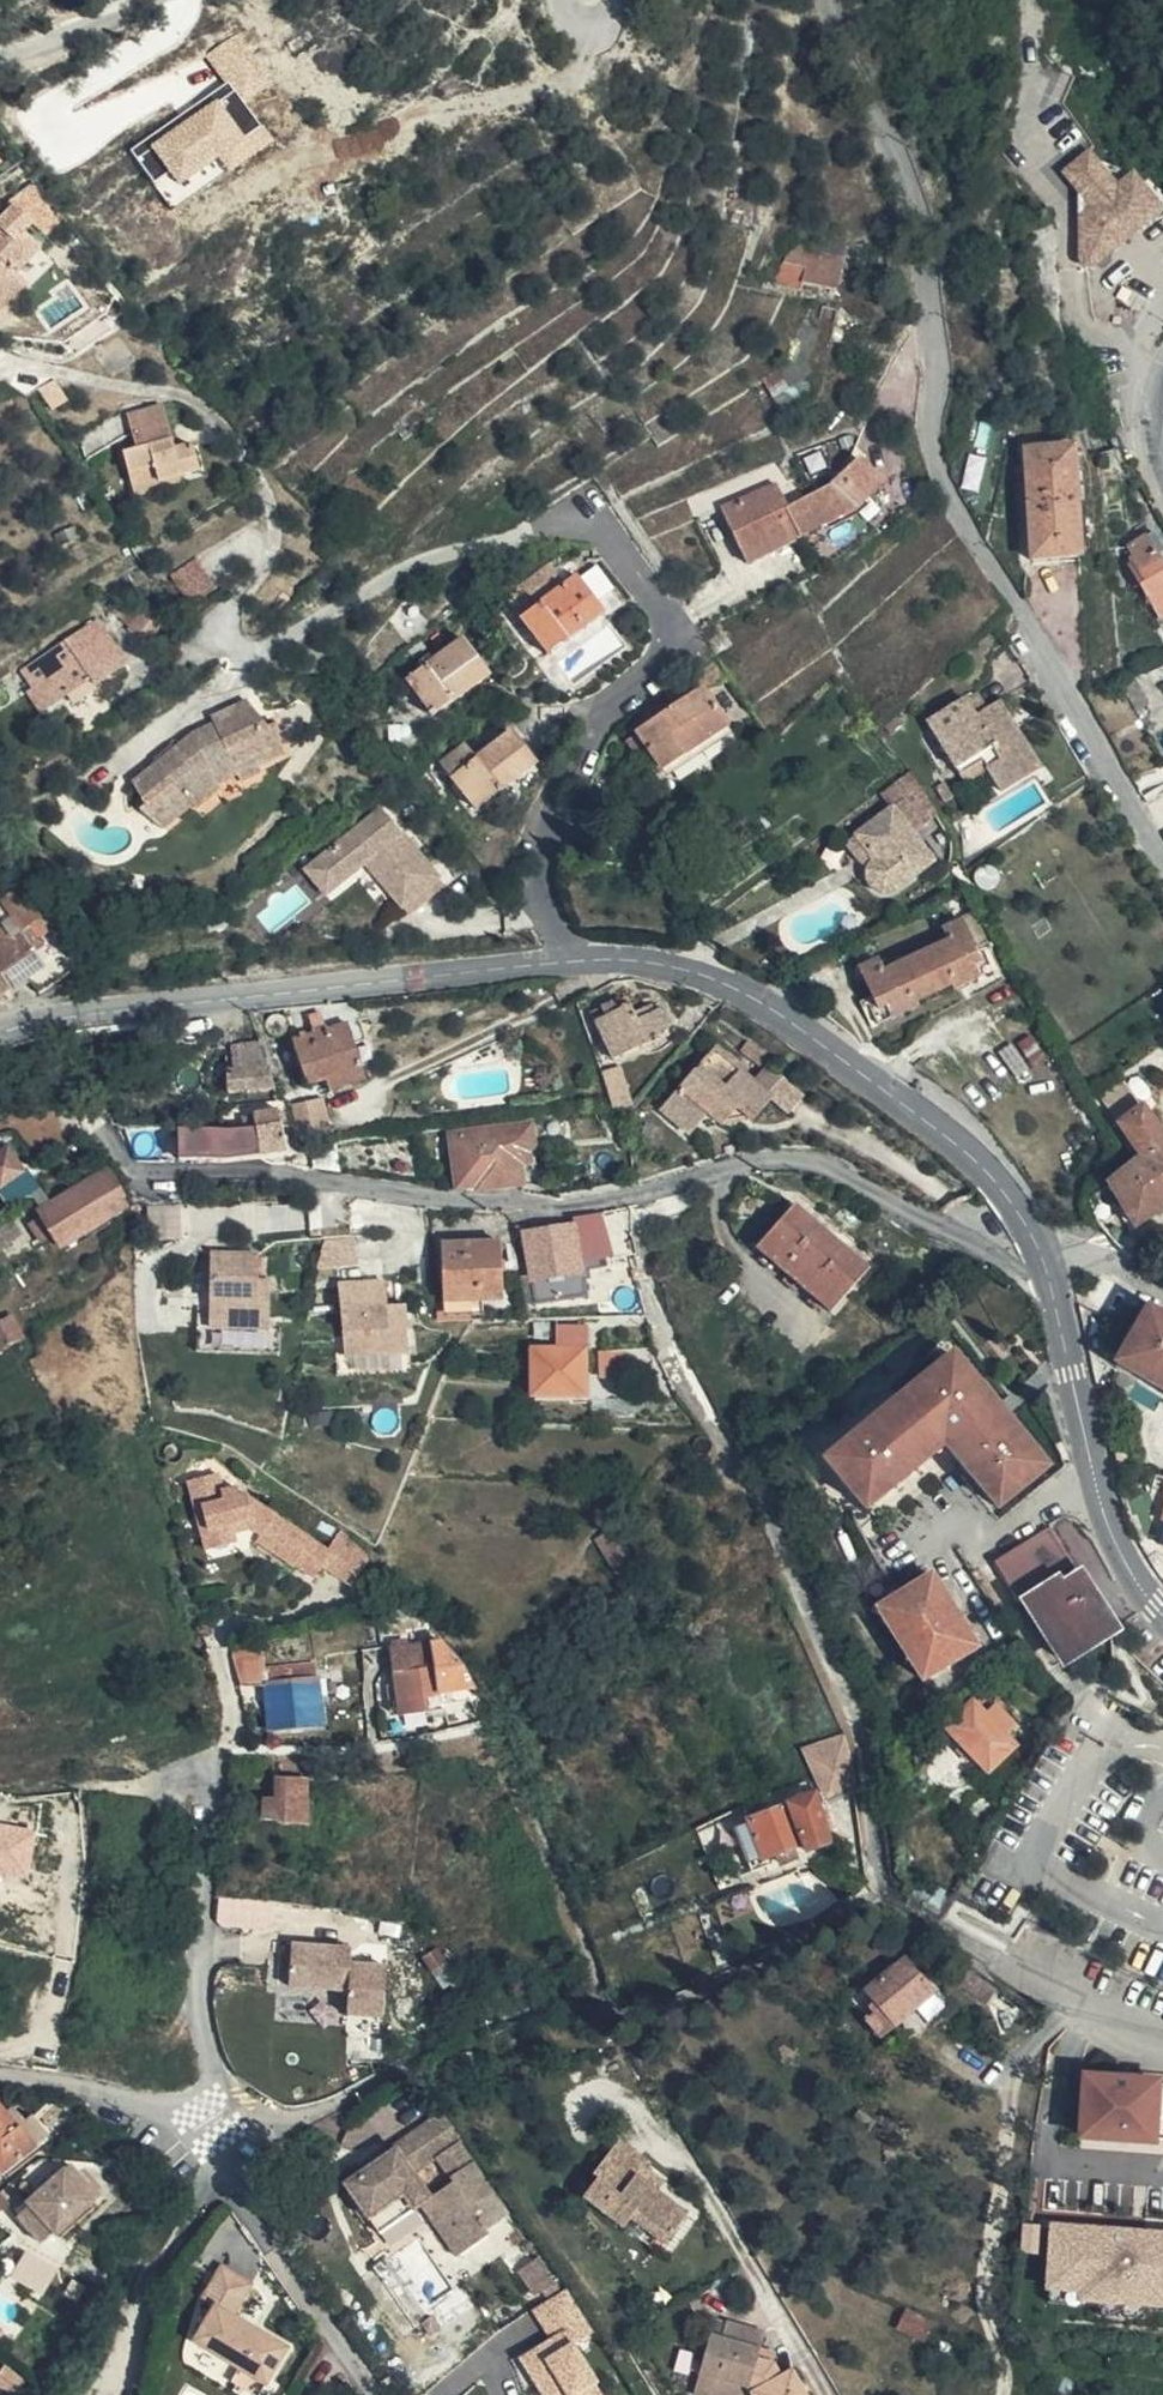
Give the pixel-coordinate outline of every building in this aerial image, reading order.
[(178,209),(278,141),(251,101),(274,85),(240,36),(216,53),(234,81),(136,147),(178,209)] [(1067,109),(1074,72),(1056,69),(1045,119),(1075,164),(1068,169),(1083,191),(1080,259),(1086,265),(1095,263),(1099,260),(1093,250),(1157,208),(1137,178),(1120,190),(1067,109)] [(18,271),(11,265),(36,238),(20,222),(27,215),(9,198),(0,207),(0,290),(18,271)] [(1093,250),(1099,260),(1162,218),(1157,208),(1093,250)] [(842,292),(850,261),(794,248),(779,286),(807,292),(809,286),(842,292)] [(18,271),(0,290),(0,309),(28,281),(18,271)] [(758,386),(767,394),(775,401),(802,376),(787,359),(761,384),(758,386)] [(40,388),(51,408),(69,398),(58,378),(40,388)] [(198,480),(191,452),(171,456),(162,407),(126,415),(134,456),(125,458),(136,504),(181,494),(179,484),(198,480)] [(1085,564),(1076,447),(1029,451),(1038,568),(1085,564)] [(891,479),(862,461),(837,485),(808,500),(803,503),(794,508),(807,534),(835,520),(853,512),(863,505),(880,492),(891,479)] [(794,508),(774,471),(772,466),(715,493),(720,502),(725,512),(750,561),(807,534),(794,508)] [(691,504),(697,516),(701,523),(725,512),(720,502),(715,493),(691,504)] [(1136,554),(1141,563),(1139,566),(1141,571),(1139,572),(1162,615),(1162,538),(1136,554)] [(516,605),(551,652),(608,610),(598,597),(613,586),(597,564),(582,575),(580,572),(569,581),(552,558),(521,582),(530,594),(516,605)] [(215,585),(200,560),(178,573),(193,598),(215,585)] [(142,636),(162,612),(144,599),(126,623),(142,636)] [(88,672),(94,680),(127,655),(95,612),(53,643),(21,666),(32,684),(28,688),(34,696),(47,684),(57,695),(65,689),(88,672)] [(413,676),(439,712),(495,673),(468,636),(459,642),(455,635),(427,655),(432,662),(413,676)] [(95,683),(94,680),(88,672),(65,689),(72,700),(95,683)] [(47,684),(34,696),(42,707),(43,705),(47,710),(59,699),(57,695),(47,684)] [(1045,768),(1030,740),(1025,743),(1011,717),(1017,715),(1006,695),(993,702),(984,687),(972,693),(970,690),(932,710),(960,763),(984,750),(1005,790),(1044,769),(1045,768)] [(726,729),(698,692),(637,738),(664,775),(726,729)] [(267,726),(249,699),(211,716),(213,721),(192,731),(172,747),(174,752),(160,763),(157,760),(130,782),(143,804),(138,808),(161,827),(191,804),(195,808),(220,788),(218,780),(239,772),(242,779),(261,770),(258,763),(282,752),(277,723),(267,726)] [(540,771),(513,739),(497,752),(492,746),(464,768),(458,761),(441,774),(480,821),(540,771)] [(919,772),(889,794),(901,809),(922,838),(947,819),(931,790),(919,772)] [(407,909),(445,879),(385,804),(320,855),(340,880),(367,859),(407,909)] [(922,838),(901,809),(852,845),(862,861),(859,864),(871,880),(872,886),(876,892),(883,897),(891,899),(897,897),(942,865),(922,838)] [(327,891),(340,880),(320,855),(307,865),(327,891)] [(35,908),(27,897),(0,917),(0,921),(7,929),(22,918),(35,908)] [(39,914),(35,908),(22,918),(26,923),(39,914)] [(864,1002),(872,1022),(881,1028),(923,1011),(921,1002),(960,987),(961,990),(1006,971),(994,945),(983,949),(971,921),(950,930),(956,945),(886,974),(881,960),(863,967),(875,997),(864,1002)] [(8,981),(9,981),(22,972),(40,960),(20,930),(0,944),(0,969),(8,981)] [(22,972),(36,988),(69,965),(66,942),(40,960),(22,972)] [(8,981),(0,969),(0,987),(8,981)] [(605,1026),(622,1059),(670,1037),(668,1031),(677,1026),(676,1021),(680,1019),(674,1005),(667,1008),(666,1006),(653,1011),(650,1005),(644,1008),(642,1002),(627,1009),(622,999),(608,1004),(612,1015),(597,1021),(599,1029),(605,1026)] [(306,1016),(283,1020),(286,1027),(292,1044),(347,1028),(353,1026),(346,1010),(306,1016)] [(362,1071),(347,1028),(292,1044),(309,1088),(362,1071)] [(277,1093),(267,1046),(234,1051),(233,1074),(225,1077),(228,1099),(277,1093)] [(773,1106),(789,1120),(804,1102),(772,1071),(758,1086),(717,1051),(663,1114),(691,1137),(707,1120),(720,1132),(739,1114),(754,1126),(773,1106)] [(1123,1091),(1138,1113),(1159,1096),(1145,1075),(1123,1091)] [(1140,1186),(1145,1194),(1158,1213),(1162,1210),(1162,1102),(1159,1096),(1138,1113),(1142,1118),(1156,1143),(1148,1147),(1153,1156),(1130,1172),(1140,1186)] [(292,1116),(297,1148),(329,1134),(323,1101),(307,1109),(292,1116)] [(480,1194),(523,1185),(523,1184),(519,1164),(526,1162),(523,1153),(528,1140),(525,1123),(451,1140),(463,1188),(463,1190),(478,1187),(480,1194)] [(252,1130),(253,1159),(285,1154),(281,1125),(267,1127),(252,1130)] [(252,1159),(253,1159),(252,1130),(239,1131),(214,1131),(213,1131),(206,1131),(209,1164),(210,1164),(225,1164),(252,1159)] [(10,1151),(0,1159),(0,1174),(6,1183),(24,1170),(10,1151)] [(1105,1188),(1111,1204),(1140,1186),(1130,1172),(1105,1188)] [(130,1210),(112,1174),(94,1185),(46,1211),(69,1247),(131,1211),(130,1210)] [(153,1205),(153,1235),(182,1234),(181,1205),(153,1205)] [(759,1252),(835,1311),(869,1269),(795,1210),(759,1252)] [(604,1242),(599,1214),(569,1219),(571,1230),(524,1237),(532,1283),(580,1275),(575,1246),(604,1242)] [(517,1270),(516,1242),(441,1244),(442,1301),(500,1299),(499,1270),(517,1270)] [(608,1271),(604,1242),(575,1246),(580,1275),(608,1271)] [(323,1249),(318,1274),(354,1268),(352,1244),(323,1249)] [(207,1259),(208,1332),(267,1331),(268,1285),(256,1286),(256,1259),(207,1259)] [(580,1275),(532,1283),(535,1306),(583,1298),(580,1275)] [(386,1307),(384,1286),(335,1290),(342,1361),(409,1355),(403,1307),(386,1307)] [(998,1324),(1009,1314),(998,1301),(987,1310),(998,1324)] [(15,1318),(0,1326),(0,1345),(5,1354),(28,1340),(15,1318)] [(1154,1326),(1123,1380),(1162,1402),(1162,1331),(1154,1326)] [(603,1375),(630,1374),(629,1346),(602,1347),(603,1375)] [(587,1349),(534,1350),(535,1395),(588,1393),(588,1385),(587,1349)] [(954,1360),(824,1465),(865,1515),(946,1450),(996,1512),(1046,1472),(954,1360)] [(215,1473),(186,1482),(204,1541),(232,1532),(254,1526),(253,1522),(262,1519),(267,1522),(256,1540),(294,1564),(294,1562),(315,1575),(323,1563),(352,1581),(367,1559),(354,1544),(340,1529),(328,1548),(246,1496),(245,1494),(237,1497),(234,1487),(220,1492),(215,1473)] [(1069,1559),(1046,1528),(1029,1539),(998,1563),(1021,1596),(1069,1559)] [(232,1532),(204,1541),(207,1552),(235,1543),(232,1532)] [(1071,1661),(1121,1624),(1119,1622),(1077,1566),(1027,1603),(1071,1661)] [(886,1612),(928,1684),(979,1653),(938,1584),(932,1587),(924,1574),(899,1586),(906,1601),(886,1612)] [(450,1643),(436,1646),(440,1668),(442,1668),(447,1695),(476,1690),(470,1666),(450,1643)] [(408,1652),(397,1653),(401,1675),(440,1668),(436,1646),(408,1652)] [(268,1669),(266,1652),(236,1656),(246,1686),(270,1684),(268,1669)] [(1027,1656),(1024,1652),(1013,1658),(1016,1662),(1027,1656)] [(319,1676),(319,1662),(268,1669),(270,1684),(276,1728),(326,1721),(319,1676)] [(449,1709),(447,1695),(442,1668),(440,1668),(401,1675),(403,1685),(393,1687),(401,1715),(408,1714),(410,1717),(449,1709)] [(1019,1724),(997,1703),(986,1714),(971,1699),(946,1723),(991,1769),(1015,1745),(1006,1736),(1019,1724)] [(802,1751),(815,1779),(816,1779),(855,1767),(844,1738),(802,1751)] [(816,1779),(815,1779),(821,1793),(829,1808),(856,1798),(855,1766),(855,1767),(816,1779)] [(282,1819),(284,1776),(281,1775),(279,1801),(265,1800),(263,1822),(306,1824),(306,1820),(282,1819)] [(308,1777),(284,1776),(282,1819),(306,1820),(308,1781),(308,1777)] [(821,1810),(829,1808),(821,1793),(815,1796),(821,1810)] [(835,1847),(821,1810),(815,1796),(757,1818),(751,1821),(751,1822),(766,1862),(780,1858),(797,1851),(809,1846),(813,1855),(835,1847)] [(751,1821),(757,1818),(754,1812),(748,1815),(751,1821)] [(31,1877),(40,1827),(0,1820),(0,1872),(31,1877)] [(751,1868),(766,1862),(751,1822),(736,1827),(751,1868)] [(802,1861),(797,1851),(780,1858),(783,1867),(790,1869),(799,1866),(802,1861)] [(219,1920),(274,1926),(277,1898),(222,1893),(219,1920)] [(922,1943),(880,1971),(897,1992),(882,2003),(894,2020),(951,1979),(922,1943)] [(293,1948),(291,1990),(351,1994),(352,1967),(353,1952),(293,1948)] [(388,1970),(352,1967),(351,1994),(349,2018),(385,2021),(388,1970)] [(1152,2138),(1152,2136),(1157,2082),(1157,2079),(1088,2074),(1086,2107),(1078,2107),(1078,2113),(1085,2114),(1084,2135),(1152,2138)] [(1157,2082),(1152,2136),(1162,2137),(1162,2082),(1157,2082)] [(12,2104),(0,2089),(0,2113),(12,2104)] [(71,2098),(61,2096),(42,2111),(47,2116),(71,2098)] [(12,2104),(0,2113),(0,2149),(29,2125),(27,2121),(12,2104)] [(453,2127),(445,2116),(428,2127),(449,2156),(439,2164),(457,2190),(434,2205),(416,2178),(399,2155),(391,2160),(370,2173),(347,2188),(383,2240),(426,2212),(462,2264),(495,2243),(492,2239),(513,2224),(465,2154),(470,2150),(453,2127)] [(0,2149),(0,2155),(12,2169),(45,2144),(29,2125),(0,2149)] [(449,2156),(428,2127),(396,2149),(399,2155),(416,2178),(439,2164),(449,2156)] [(652,2164),(623,2142),(596,2176),(600,2179),(586,2198),(627,2230),(640,2213),(654,2224),(649,2232),(667,2247),(691,2217),(660,2192),(641,2177),(649,2168),(652,2164)] [(367,2168),(370,2173),(391,2160),(387,2154),(367,2168)] [(53,2187),(38,2200),(40,2202),(52,2216),(39,2227),(52,2242),(65,2230),(67,2233),(102,2201),(111,2193),(102,2182),(100,2184),(81,2162),(79,2163),(61,2180),(53,2187)] [(667,2183),(649,2168),(641,2177),(660,2192),(667,2183)] [(53,2187),(61,2180),(56,2176),(49,2182),(53,2187)] [(10,2188),(9,2187),(0,2178),(0,2195),(10,2188)] [(52,2216),(40,2202),(27,2214),(39,2227),(52,2216)] [(1051,2219),(1047,2289),(1080,2291),(1079,2299),(1162,2304),(1162,2227),(1051,2219)] [(541,2293),(557,2285),(538,2258),(517,2271),(534,2297),(537,2295),(541,2293)] [(242,2366),(269,2384),(292,2346),(237,2313),(256,2283),(226,2263),(207,2295),(219,2304),(197,2340),(242,2366)] [(560,2289),(557,2285),(541,2293),(546,2299),(560,2289)] [(520,2368),(536,2394),(602,2394),(577,2354),(597,2342),(570,2297),(532,2319),(551,2350),(520,2368)] [(933,2319),(906,2310),(900,2325),(927,2335),(933,2319)] [(448,2322),(457,2336),(474,2325),(465,2311),(448,2322)] [(717,2335),(698,2392),(709,2394),(751,2394),(753,2387),(758,2394),(810,2394),(798,2375),(790,2380),(779,2365),(763,2360),(768,2349),(773,2333),(733,2321),(728,2338),(717,2335)] [(783,2354),(768,2349),(763,2360),(779,2365),(783,2354)] [(269,2384),(242,2366),(234,2380),(259,2394),(263,2394),(269,2384)]
